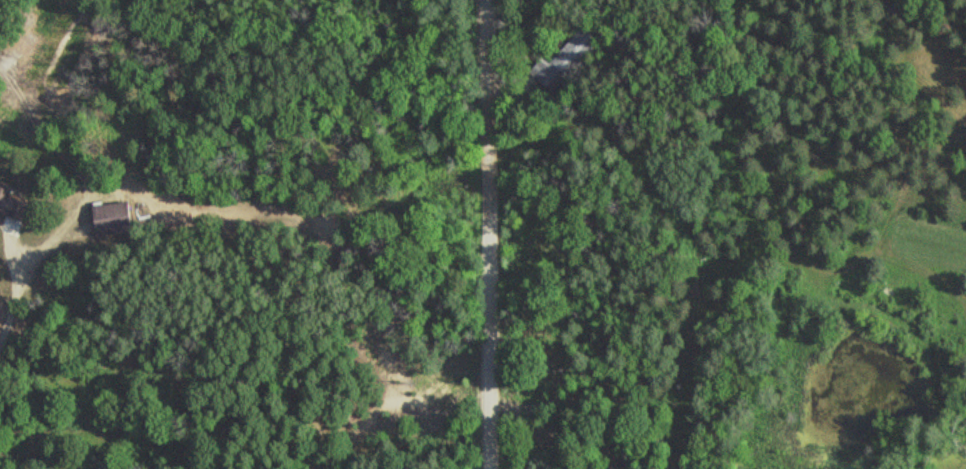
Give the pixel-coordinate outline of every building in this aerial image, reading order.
[(33,201),(11,195),(14,186),(0,182),(0,213),(28,221),(33,201)] [(132,202),(97,206),(101,236),(135,232),(132,202)]
